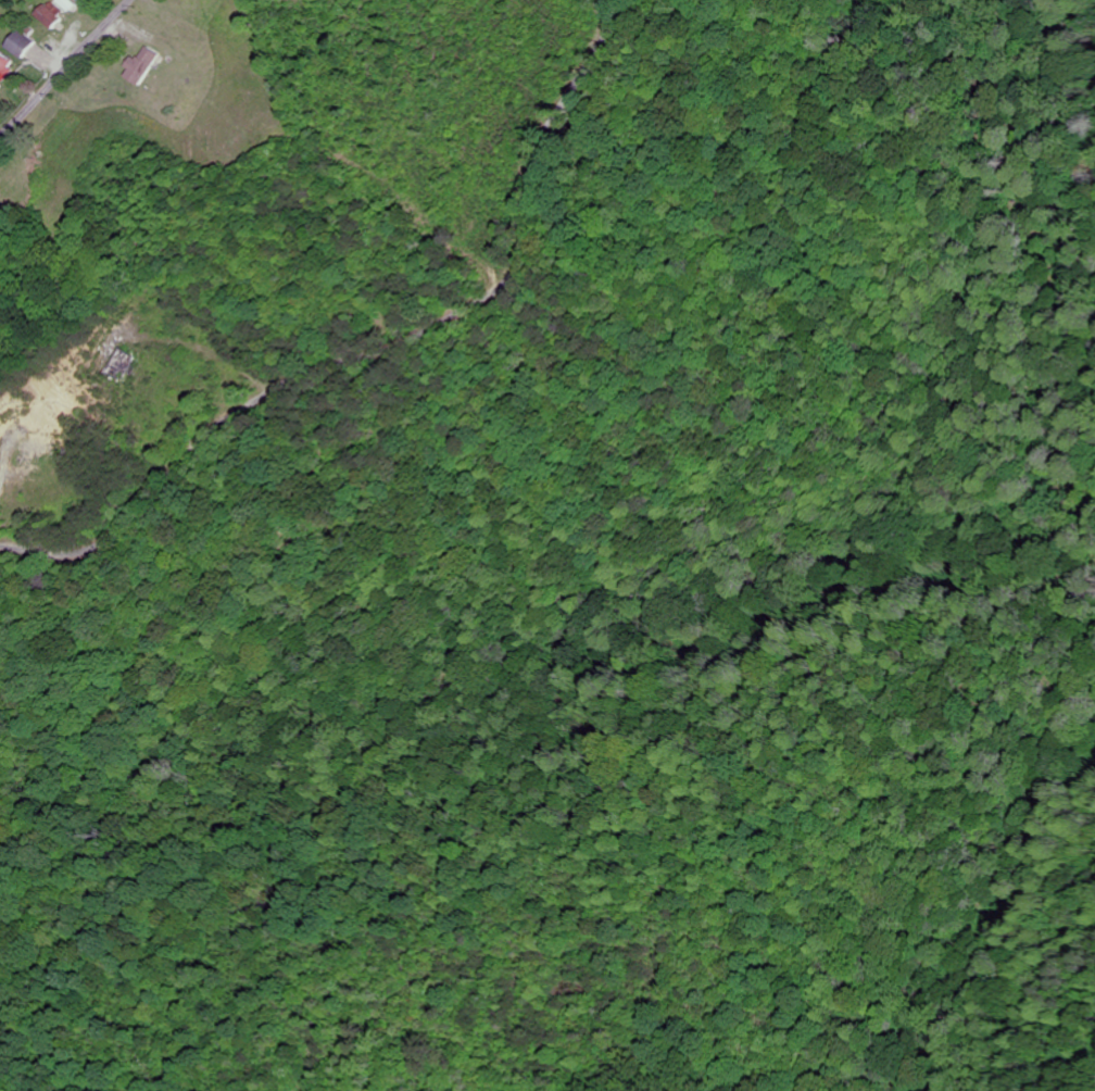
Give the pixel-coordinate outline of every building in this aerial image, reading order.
[(37,43),(21,31),(8,48),(24,60),(37,43)] [(41,47),(53,54),(60,43),(47,36),(41,47)] [(122,76),(140,87),(160,56),(146,47),(138,60),(134,57),(122,76)] [(0,53),(0,89),(16,63),(0,53)]
